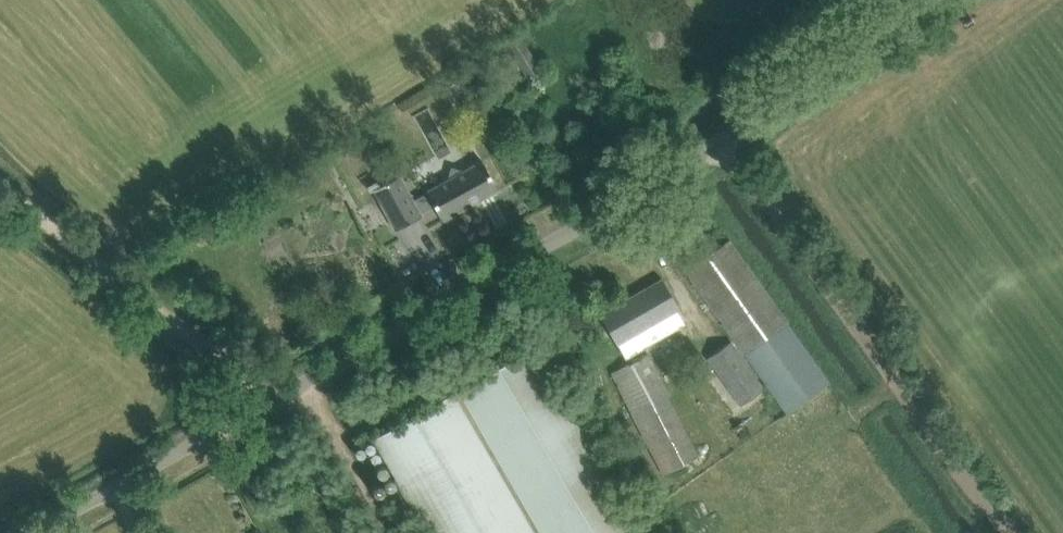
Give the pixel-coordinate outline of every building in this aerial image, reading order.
[(507,43),(501,47),(513,67),(520,62),(529,77),(541,69),(520,35),(507,43)] [(401,176),(375,191),(397,230),(423,216),(421,213),(431,207),(436,209),(443,220),(499,189),(485,162),(468,172),(452,166),(447,183),(415,201),(401,176)] [(729,240),(687,270),(746,354),(777,398),(787,412),(830,382),(789,324),(729,240)] [(682,311),(674,297),(663,279),(601,315),(619,347),(682,311)] [(539,344),(375,438),(430,532),(648,532),(539,344)] [(761,387),(731,345),(710,360),(740,402),(761,387)] [(649,354),(614,373),(633,410),(669,392),(649,354)]
